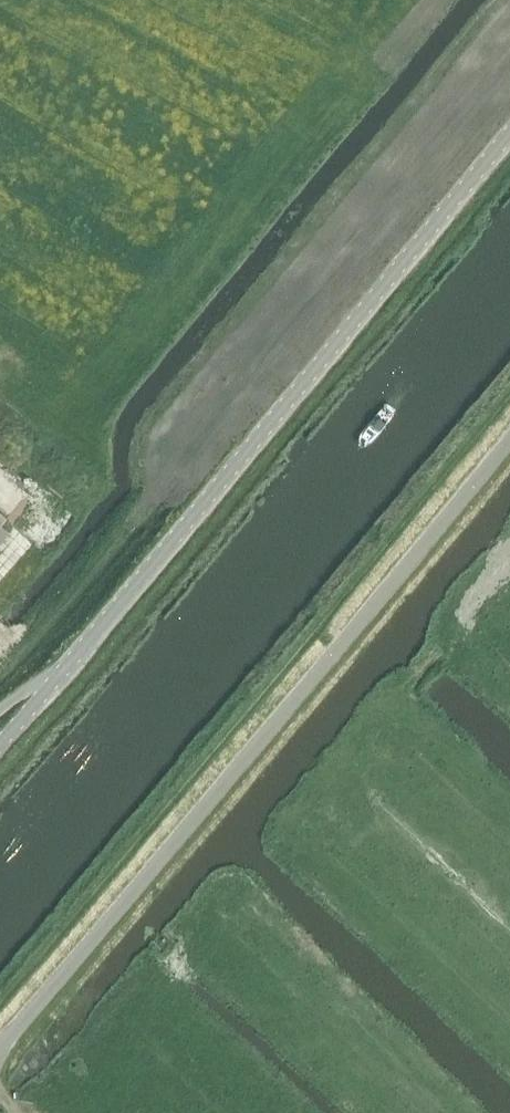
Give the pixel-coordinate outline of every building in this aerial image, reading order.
[(10,530),(0,521),(0,542),(10,530)]
